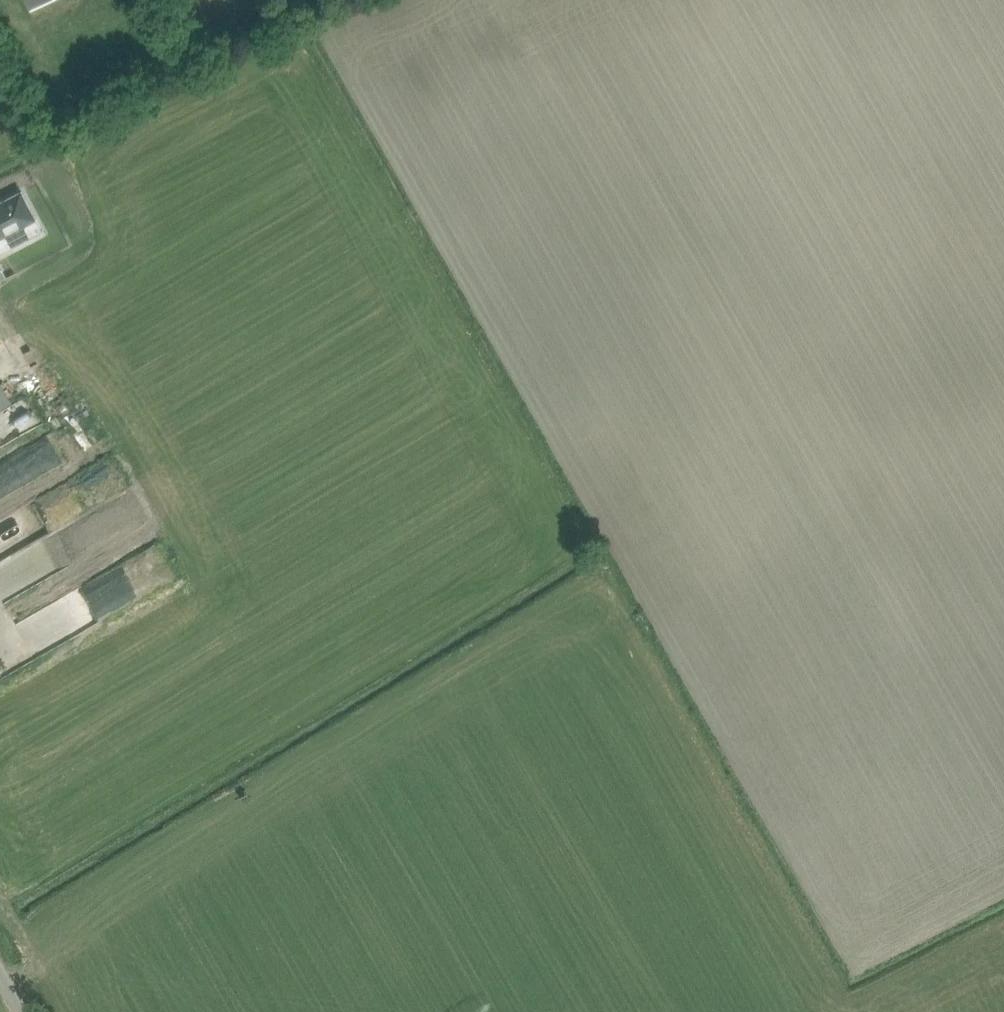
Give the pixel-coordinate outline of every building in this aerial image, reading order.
[(29,12),(53,0),(23,0),(29,12)] [(37,219),(22,191),(0,202),(0,238),(37,219)] [(11,398),(0,380),(0,405),(11,398)]
